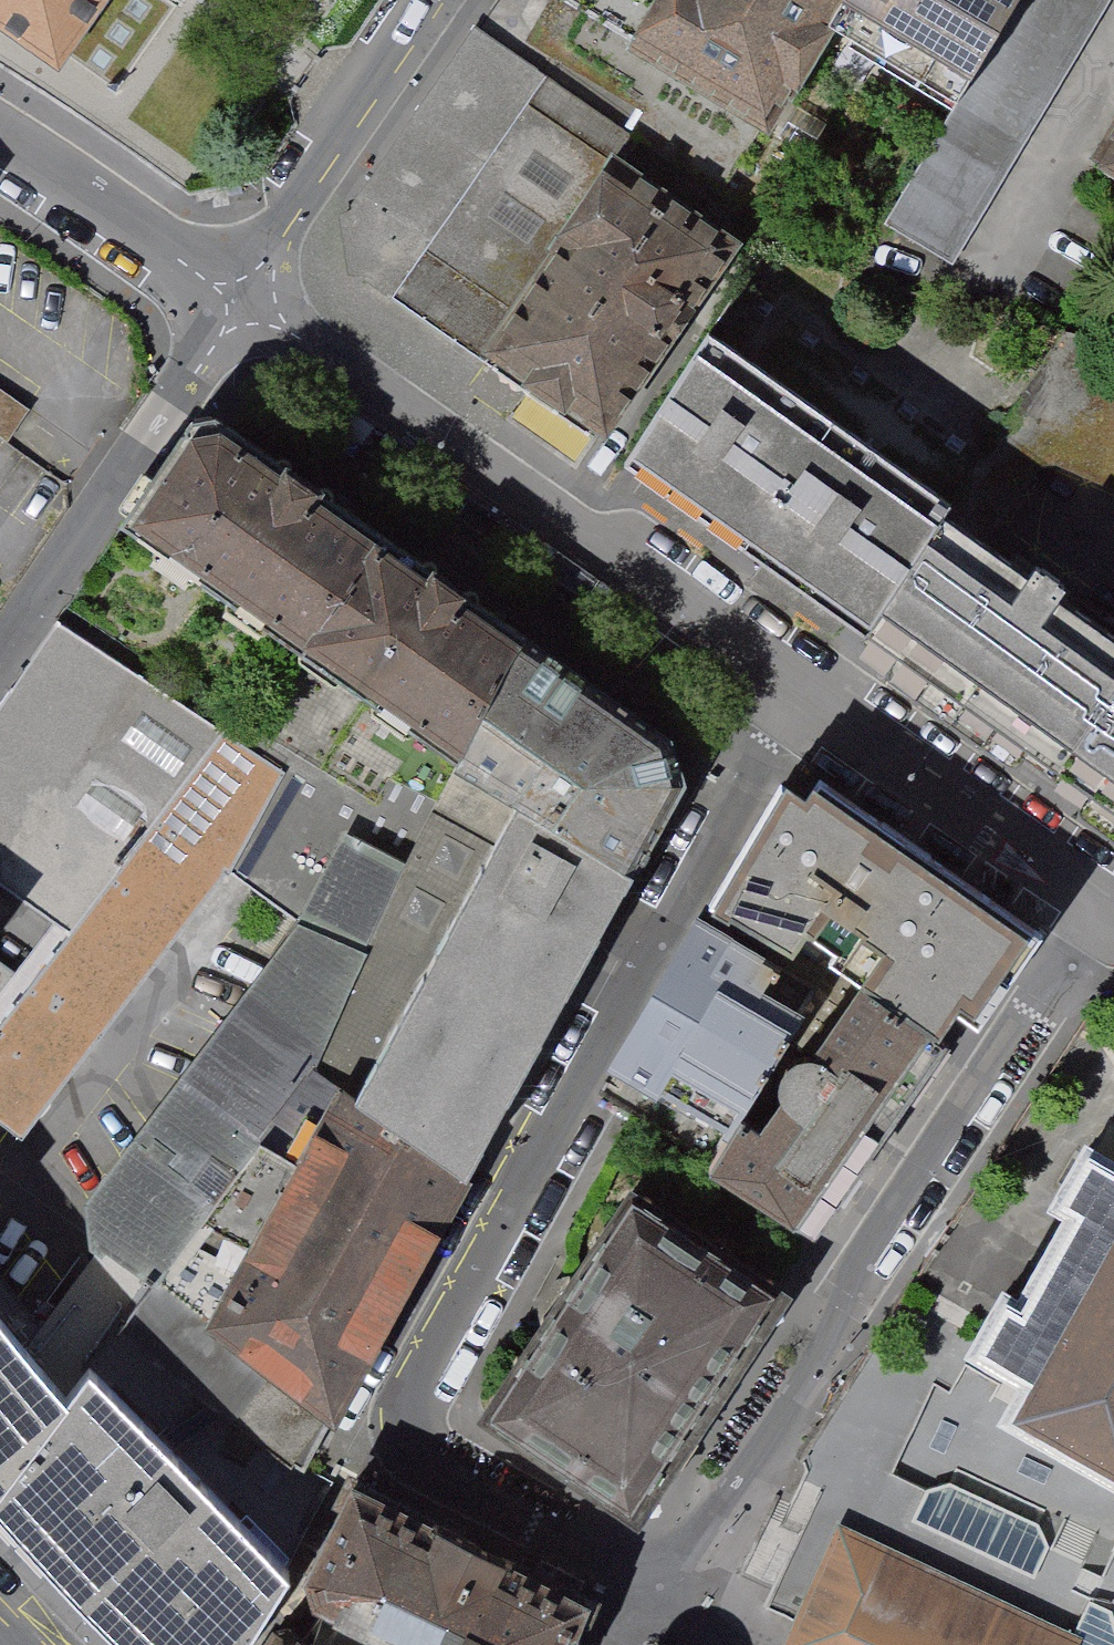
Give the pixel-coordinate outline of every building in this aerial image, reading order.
[(46,67),(93,0),(0,0),(0,34),(46,67)] [(632,32),(620,57),(769,140),(827,40),(954,115),(1022,0),(573,0),(632,32)] [(1102,0),(1022,0),(954,115),(887,227),(951,265),(1108,3),(1102,0)] [(346,270),(488,369),(567,256),(558,250),(613,171),(620,175),(639,147),(475,34),(340,228),(346,270)] [(601,447),(734,254),(620,175),(613,171),(558,250),(567,256),(488,369),(601,447)] [(734,580),(837,432),(707,343),(605,492),(734,580)] [(131,531),(300,651),(386,543),(232,432),(197,436),(131,531)] [(852,660),(861,647),(945,525),(954,512),(837,432),(734,580),(852,660)] [(861,647),(1061,785),(1113,708),(1113,638),(1062,602),(1070,591),(1042,572),(1033,585),(945,525),(861,647)] [(386,543),(300,651),(452,760),(528,646),(386,543)] [(0,708),(0,855),(84,918),(54,958),(34,986),(0,1033),(0,1120),(24,1139),(130,1008),(183,944),(282,788),(50,635),(0,708)] [(525,811),(600,693),(528,646),(452,760),(525,811)] [(600,693),(525,811),(630,885),(682,785),(670,742),(600,693)] [(1061,785),(1113,823),(1113,708),(1061,785)] [(811,941),(874,847),(883,832),(821,792),(812,806),(807,813),(787,800),(690,949),(766,998),(788,965),(794,969),(811,941)] [(630,885),(525,811),(491,872),(356,1113),(464,1179),(630,885)] [(946,1045),(963,1020),(980,1031),(1042,937),(883,832),(874,847),(811,941),(840,961),(834,971),(873,997),(946,1045)] [(74,1284),(141,1317),(309,1083),(340,1103),(356,1113),(491,872),(431,841),(410,882),(349,853),(287,952),(73,1235),(74,1284)] [(809,1026),(766,998),(690,949),(611,1073),(728,1149),(736,1138),(809,1026)] [(0,962),(0,1033),(34,986),(0,962)] [(736,1138),(728,1149),(709,1179),(807,1244),(946,1045),(873,997),(818,1079),(805,1079),(793,1084),(783,1095),(779,1108),(781,1125),(760,1154),(736,1138)] [(334,1427),(464,1179),(356,1113),(340,1103),(206,1331),(334,1427)] [(1009,1439),(1113,1498),(1113,1170),(1091,1157),(1061,1211),(1079,1221),(1023,1320),(1005,1310),(971,1372),(1029,1404),(1009,1439)] [(631,1520),(782,1296),(632,1201),(489,1423),(631,1520)] [(68,1401),(0,1319),(0,1494),(68,1401)] [(297,1577),(90,1371),(68,1401),(0,1494),(0,1516),(126,1644),(254,1644),(297,1577)] [(597,1600),(355,1490),(300,1589),(310,1617),(373,1644),(580,1644),(597,1600)] [(839,1525),(790,1628),(782,1644),(1080,1644),(1083,1639),(839,1525)]
